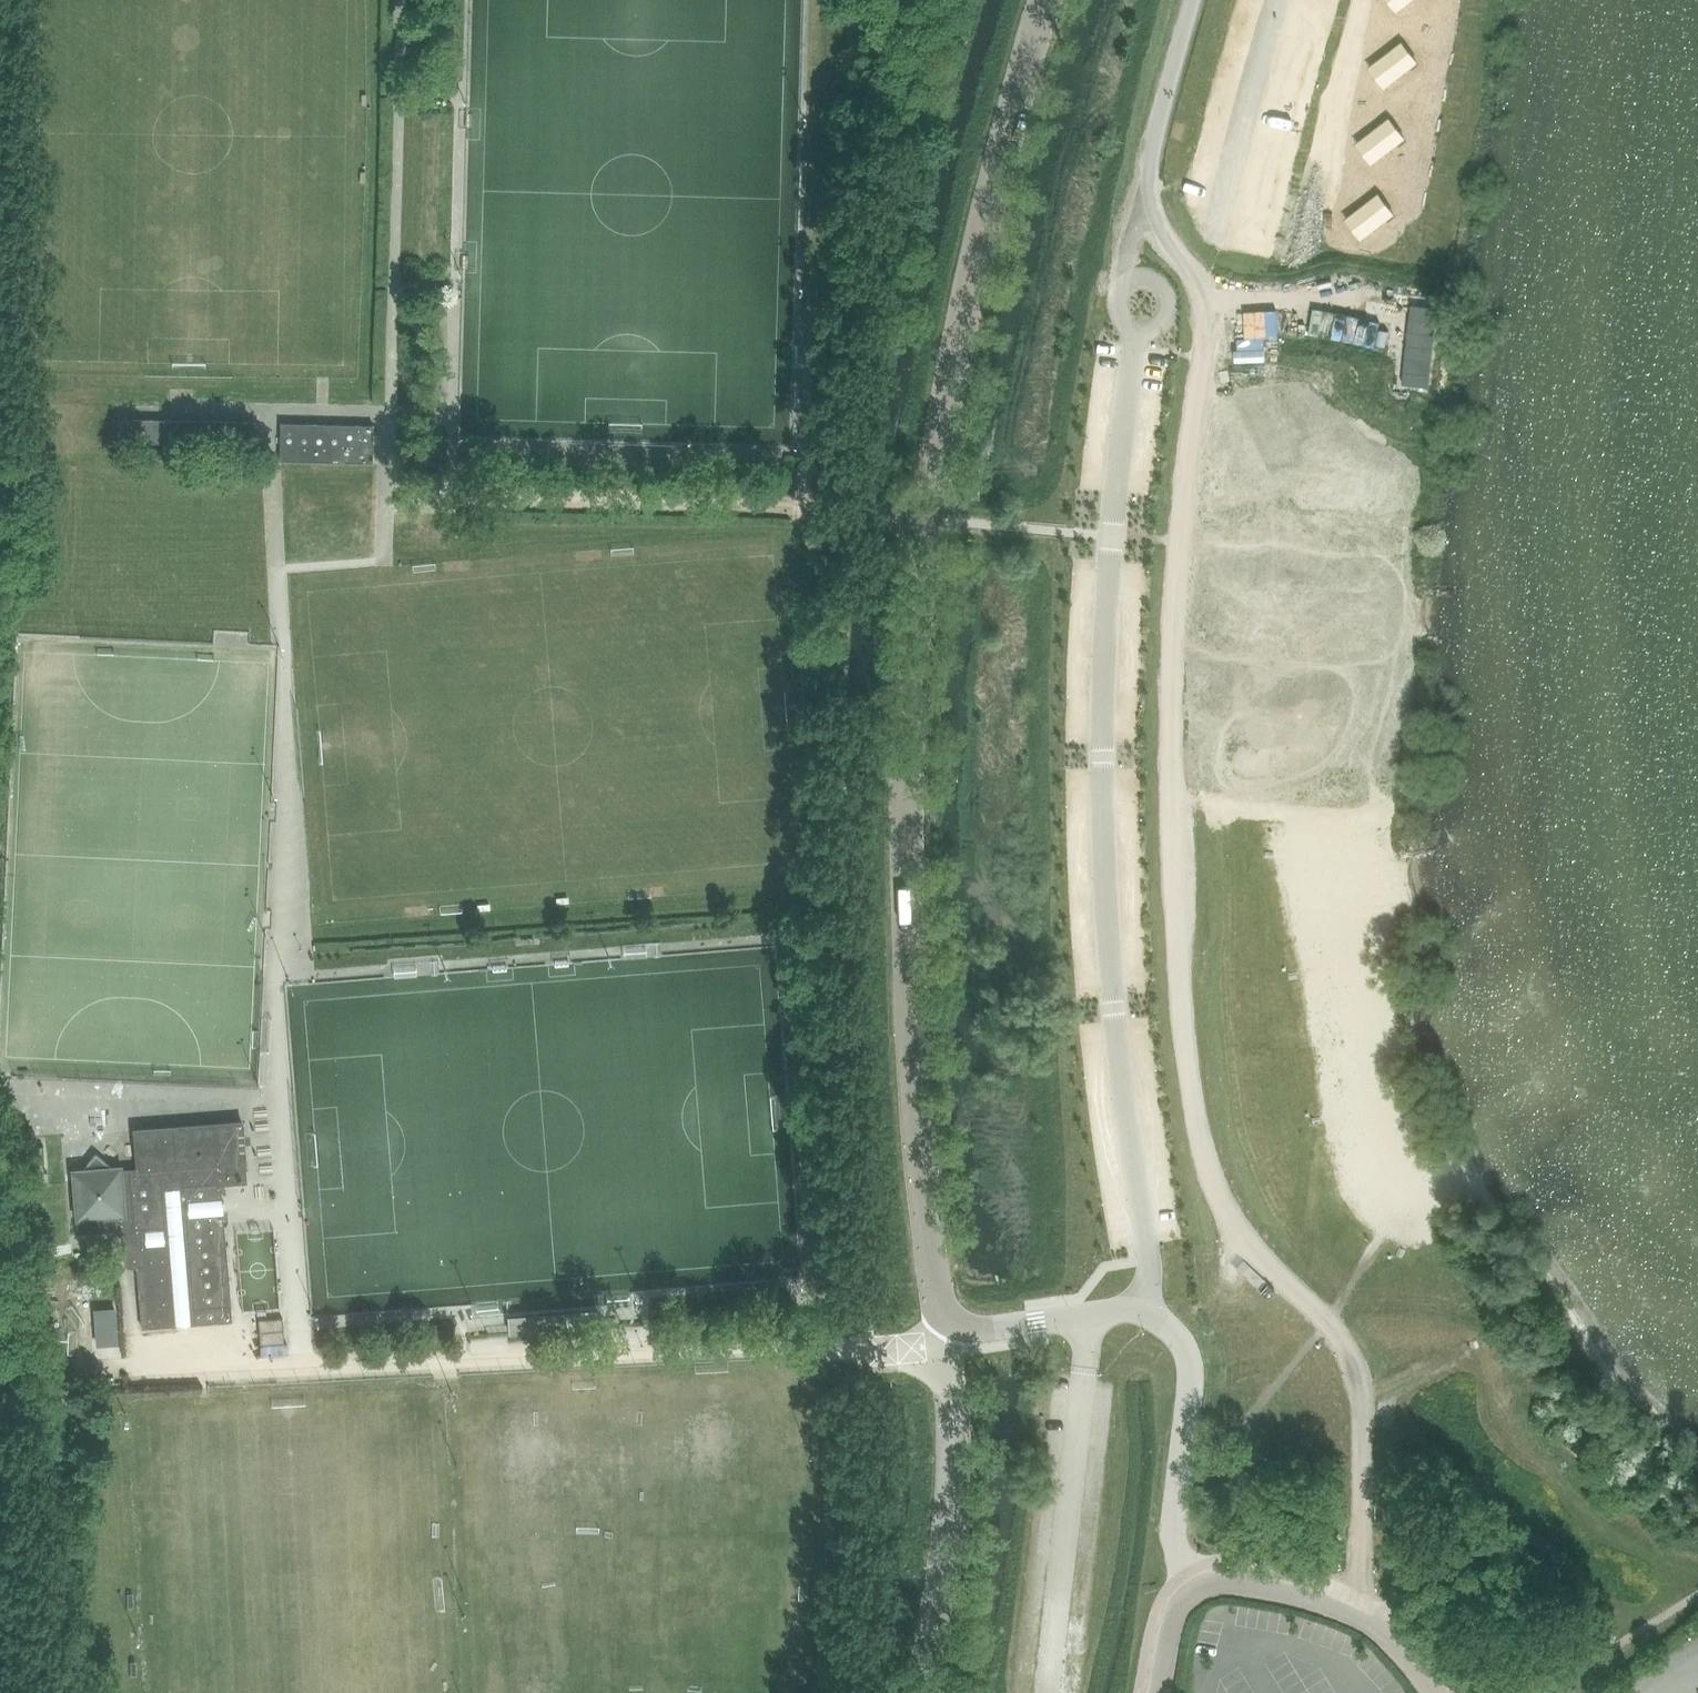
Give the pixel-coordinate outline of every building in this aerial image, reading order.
[(1398,9),(1410,0),(1391,0),(1398,9)] [(1402,36),(1370,64),(1389,85),(1421,58),(1402,36)] [(1391,116),(1359,139),(1373,159),(1405,136),(1391,116)] [(1382,191),(1346,217),(1360,236),(1396,210),(1382,191)] [(133,442),(142,442),(255,445),(256,422),(133,419),(133,442)] [(374,426),(281,423),(280,461),(284,461),(281,553),(371,555),(374,426)] [(875,513),(875,500),(874,500),(866,500),(866,499),(862,499),(862,500),(863,500),(863,511),(862,511),(862,513),(866,513),(866,512),(874,512),(874,513),(875,513)] [(222,1184),(246,1182),(245,1163),(246,1162),(242,1121),(134,1130),(138,1169),(121,1171),(121,1168),(113,1168),(96,1154),(82,1171),(73,1171),(77,1233),(118,1230),(126,1242),(128,1268),(138,1267),(143,1329),(232,1322),(222,1184)] [(86,1263),(87,1275),(113,1273),(112,1261),(86,1263)] [(97,1343),(117,1342),(115,1308),(95,1310),(97,1343)] [(526,1313),(505,1314),(506,1333),(527,1332),(526,1313)] [(278,1316),(255,1318),(257,1342),(281,1340),(278,1316)] [(1285,1474),(1284,1460),(1270,1461),(1272,1475),(1285,1474)]
